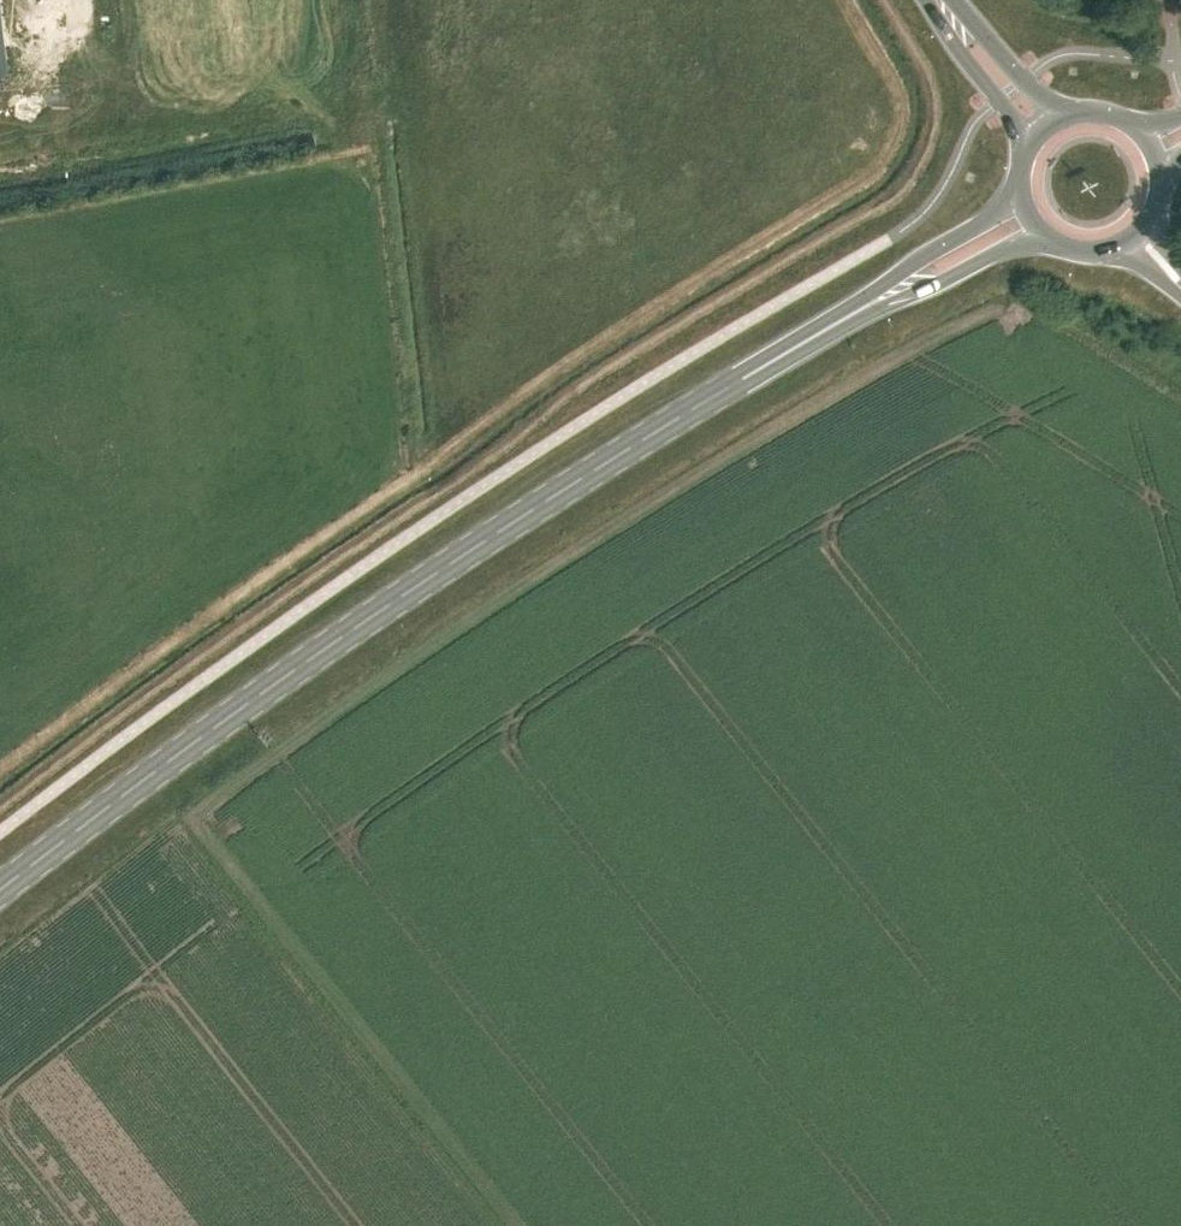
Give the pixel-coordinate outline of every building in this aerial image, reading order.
[(1180,148),(1180,130),(1171,134),(1178,149),(1180,148)]
